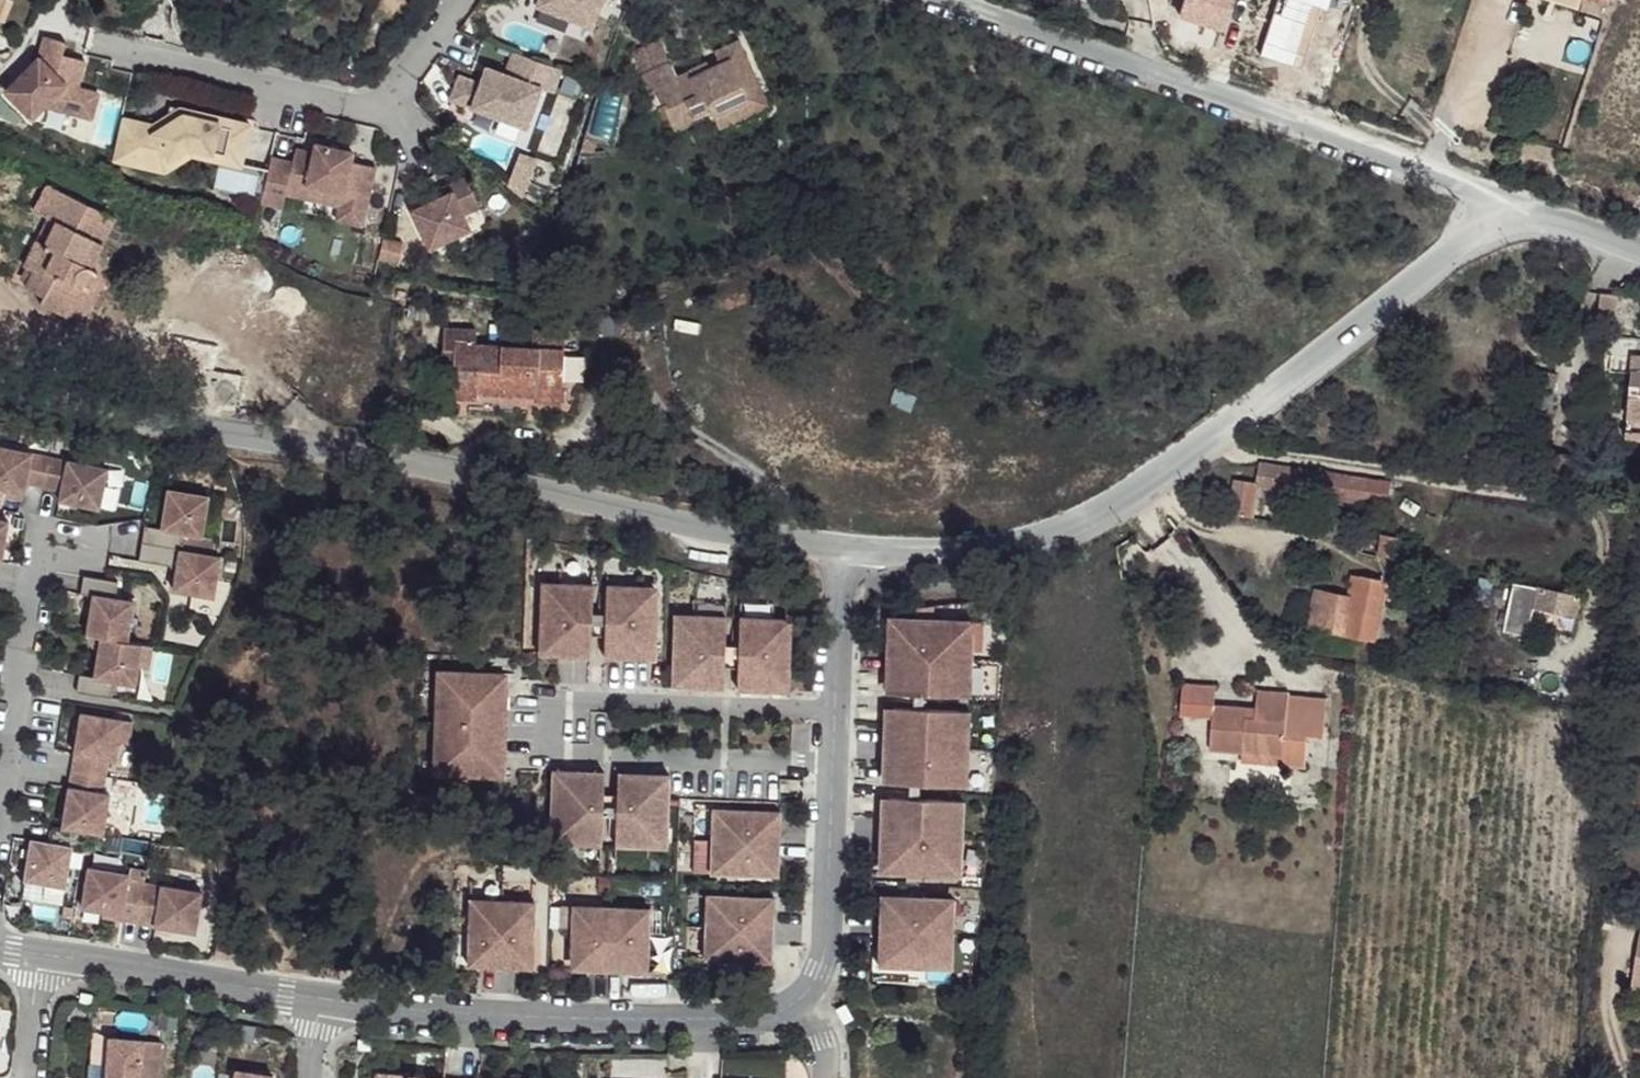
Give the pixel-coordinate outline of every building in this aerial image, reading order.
[(10,0),(0,0),(0,20),(10,0)] [(532,7),(587,28),(598,0),(534,0),(532,7)] [(35,60),(1,93),(28,120),(40,107),(86,120),(94,95),(72,90),(80,63),(58,57),(61,46),(40,39),(35,60)] [(731,45),(709,54),(715,68),(737,58),(731,45)] [(654,48),(628,60),(637,79),(663,66),(654,48)] [(544,92),(552,69),(507,51),(499,74),(480,67),(473,83),(452,76),(444,98),(517,125),(532,87),(544,92)] [(663,66),(637,79),(643,95),(649,92),(666,130),(704,114),(705,118),(740,102),(738,94),(751,89),(737,58),(715,68),(704,72),(682,82),(681,79),(670,82),(663,66)] [(700,65),(679,74),(681,79),(682,82),(704,72),(700,65)] [(751,89),(738,94),(740,102),(705,118),(711,131),(759,108),(751,89)] [(183,152),(215,159),(223,123),(173,111),(145,128),(121,122),(113,160),(156,169),(183,152)] [(242,127),(223,123),(215,159),(234,164),(242,127)] [(262,157),(252,203),(274,208),(276,194),(294,198),(298,185),(332,193),(329,206),(326,219),(352,226),(366,167),(341,161),(343,152),(306,144),(305,153),(287,149),(284,162),(262,157)] [(453,168),(437,174),(440,181),(422,188),(398,197),(414,236),(455,220),(449,205),(465,199),(453,168)] [(437,174),(419,180),(422,188),(440,181),(437,174)] [(332,193),(298,185),(295,198),(329,206),(332,193)] [(100,219),(32,189),(21,213),(31,220),(39,223),(29,246),(22,243),(10,270),(19,274),(13,291),(29,300),(26,307),(51,317),(63,291),(68,292),(73,293),(77,291),(81,286),(81,278),(80,272),(77,269),(100,219)] [(109,222),(100,219),(77,269),(80,272),(81,278),(81,286),(109,222)] [(31,220),(22,243),(29,246),(39,223),(31,220)] [(63,291),(51,317),(61,322),(73,293),(68,292),(63,291)] [(470,324),(440,321),(438,343),(449,344),(446,388),(471,391),(472,386),(530,389),(529,397),(554,397),(560,327),(526,326),(526,339),(469,337),(470,324)] [(1607,357),(1630,359),(1639,359),(1639,338),(1615,337),(1608,337),(1607,357)] [(1626,441),(1639,440),(1639,418),(1627,419),(1626,441)] [(0,443),(0,486),(8,487),(27,491),(29,481),(64,489),(62,498),(103,507),(111,466),(0,443)] [(1463,443),(1464,457),(1482,458),(1482,445),(1463,443)] [(1256,482),(1255,486),(1385,506),(1390,481),(1260,462),(1256,482)] [(1235,478),(1231,514),(1248,517),(1255,486),(1256,482),(1235,478)] [(27,491),(8,487),(6,494),(25,498),(27,491)] [(205,534),(211,493),(171,487),(165,527),(148,524),(142,558),(173,564),(174,558),(181,559),(176,588),(217,595),(224,555),(183,547),(186,531),(205,534)] [(0,518),(0,559),(5,560),(11,519),(0,518)] [(1380,540),(1378,552),(1393,558),(1398,535),(1383,532),(1380,540)] [(1365,534),(1361,550),(1378,555),(1378,552),(1380,540),(1365,534)] [(593,568),(560,567),(560,582),(593,583),(593,568)] [(83,672),(80,690),(114,696),(117,681),(137,684),(140,665),(149,667),(152,644),(130,640),(137,599),(119,596),(121,579),(87,574),(84,591),(96,594),(90,633),(104,635),(98,675),(83,672)] [(1311,590),(1306,630),(1373,640),(1382,580),(1349,576),(1345,595),(1311,590)] [(640,579),(607,577),(606,587),(640,588),(640,579)] [(542,589),(540,655),(590,657),(593,583),(560,582),(559,589),(542,589)] [(1503,632),(1527,637),(1533,606),(1577,615),(1581,597),(1513,583),(1503,632)] [(640,588),(606,587),(604,657),(655,659),(657,596),(640,595),(640,588)] [(727,600),(693,600),(692,615),(726,616),(727,600)] [(773,602),(740,602),(740,617),(773,618),(773,602)] [(672,687),(724,689),(726,616),(692,615),(692,622),(674,622),(672,687)] [(788,691),(791,626),(773,625),(773,618),(740,617),(737,690),(788,691)] [(915,619),(888,617),(888,625),(915,626),(915,619)] [(915,626),(888,625),(886,673),(894,673),(893,694),(970,696),(973,620),(915,619),(915,626)] [(479,673),(437,671),(434,775),(476,777),(476,769),(505,770),(507,681),(479,680),(479,673)] [(894,673),(886,673),(885,693),(893,694),(894,673)] [(1203,691),(1185,690),(1182,722),(1201,723),(1203,691)] [(1216,692),(1203,691),(1201,723),(1215,724),(1215,709),(1216,692)] [(1212,753),(1245,755),(1287,756),(1286,762),(1309,763),(1312,733),(1288,730),(1291,699),(1292,697),(1292,695),(1260,693),(1260,711),(1246,710),(1215,709),(1215,724),(1212,753)] [(1247,693),(1246,710),(1260,711),(1260,693),(1247,693)] [(1329,701),(1291,699),(1288,730),(1312,733),(1325,734),(1329,701)] [(969,711),(892,708),(892,728),(884,728),(883,763),(891,763),(890,783),(967,786),(969,711)] [(892,708),(885,708),(884,728),(892,728),(892,708)] [(136,719),(84,711),(66,825),(89,829),(106,833),(110,811),(113,792),(107,791),(112,757),(118,759),(121,741),(132,742),(136,719)] [(1245,755),(1245,767),(1285,770),(1286,762),(1287,756),(1245,755)] [(891,763),(883,763),(882,783),(890,783),(891,763)] [(604,773),(552,771),(550,836),(568,837),(568,844),(601,845),(602,815),(603,794),(604,773)] [(669,775),(617,773),(616,795),(616,816),(615,846),(648,846),(648,839),(666,840),(669,775)] [(616,795),(603,794),(602,815),(616,816),(616,795)] [(963,800),(889,798),(888,818),(881,818),(879,865),(907,867),(906,874),(961,875),(963,800)] [(889,798),(882,798),(881,818),(888,818),(889,798)] [(713,809),(695,809),(693,873),(711,873),(713,809)] [(779,811),(713,809),(711,873),(778,875),(779,811)] [(89,829),(54,824),(52,842),(34,839),(27,879),(68,886),(75,845),(86,847),(89,829)] [(601,845),(568,844),(567,859),(600,860),(601,845)] [(648,846),(615,846),(614,861),(647,862),(648,846)] [(132,871),(91,865),(84,905),(125,912),(159,918),(158,923),(157,923),(198,930),(205,890),(131,877),(132,871)] [(906,874),(907,867),(879,865),(879,873),(906,874)] [(534,884),(471,882),(470,900),(533,902),(534,884)] [(705,959),(707,895),(689,895),(687,959),(705,959)] [(773,898),(707,895),(705,959),(771,962),(773,898)] [(942,898),(886,896),(885,914),(880,913),(879,948),(884,949),(884,966),(940,968),(941,950),(951,951),(953,916),(942,916),(942,898)] [(661,902),(561,898),(560,930),(572,930),(573,906),(650,909),(648,933),(660,933),(661,902)] [(954,898),(942,898),(942,916),(953,916),(954,898)] [(533,902),(470,900),(468,966),(532,969),(533,902)] [(125,912),(84,905),(84,911),(124,917),(125,912)] [(578,931),(578,970),(642,971),(642,933),(648,933),(650,909),(573,906),(572,930),(578,931)] [(159,918),(125,912),(124,917),(158,923),(159,918)] [(1627,983),(1639,986),(1639,926),(1627,983)] [(951,951),(941,950),(940,968),(951,968),(951,951)] [(846,1007),(837,1011),(844,1023),(853,1018),(846,1007)] [(110,1038),(107,1077),(141,1077),(143,1040),(110,1038)] [(143,1040),(141,1077),(158,1077),(161,1042),(143,1040)]
